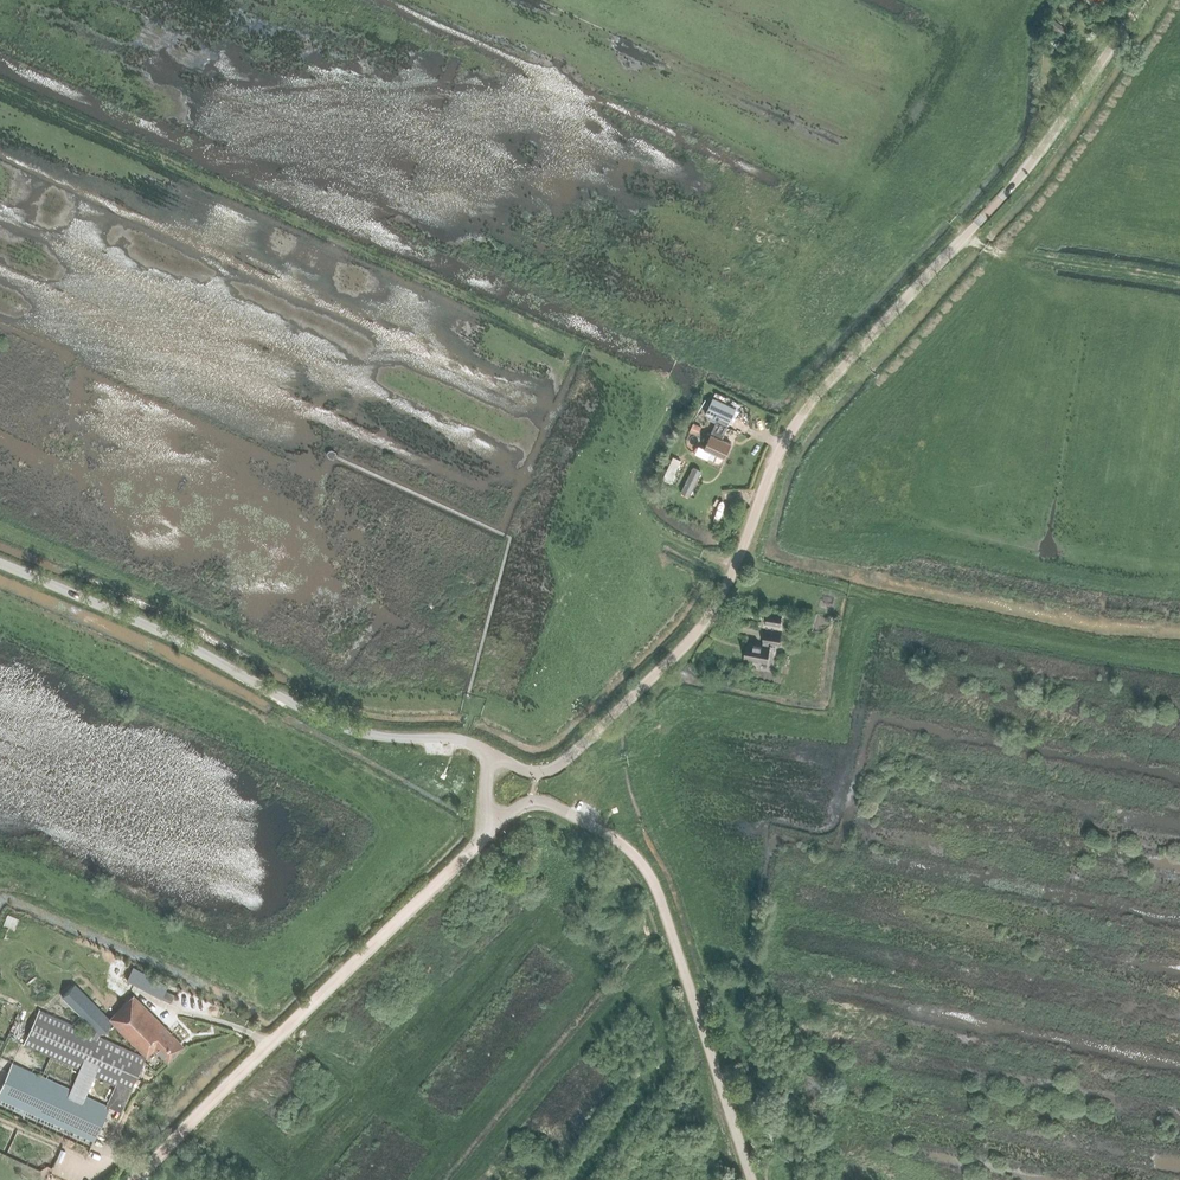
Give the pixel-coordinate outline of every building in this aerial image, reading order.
[(1052,24),(1064,33),(1067,28),(1055,19),(1052,24)] [(712,398),(705,414),(727,425),(735,409),(712,398)] [(715,422),(710,435),(704,449),(698,446),(694,454),(708,460),(711,452),(724,458),(730,444),(721,439),(726,427),(715,422)] [(696,435),(699,426),(693,424),(690,432),(696,435)] [(673,457),(662,479),(670,483),(681,460),(673,457)] [(677,488),(681,489),(691,466),(687,464),(677,488)] [(693,466),(682,491),(690,495),(702,469),(693,466)] [(767,611),(767,613),(766,622),(781,624),(783,613),(767,611)] [(743,659),(764,663),(768,644),(778,645),(780,632),(764,630),(762,641),(747,638),(743,659)] [(508,860),(512,856),(508,852),(503,856),(508,860)] [(149,992),(161,998),(168,985),(155,979),(149,992)] [(175,1037),(133,995),(110,1019),(75,984),(62,997),(97,1032),(95,1035),(39,1010),(23,1044),(79,1069),(70,1089),(12,1062),(0,1088),(0,1099),(94,1141),(109,1106),(121,1111),(145,1058),(98,1036),(99,1034),(112,1022),(146,1057),(154,1049),(158,1052),(160,1053),(168,1061),(182,1046),(174,1038),(175,1037)]
